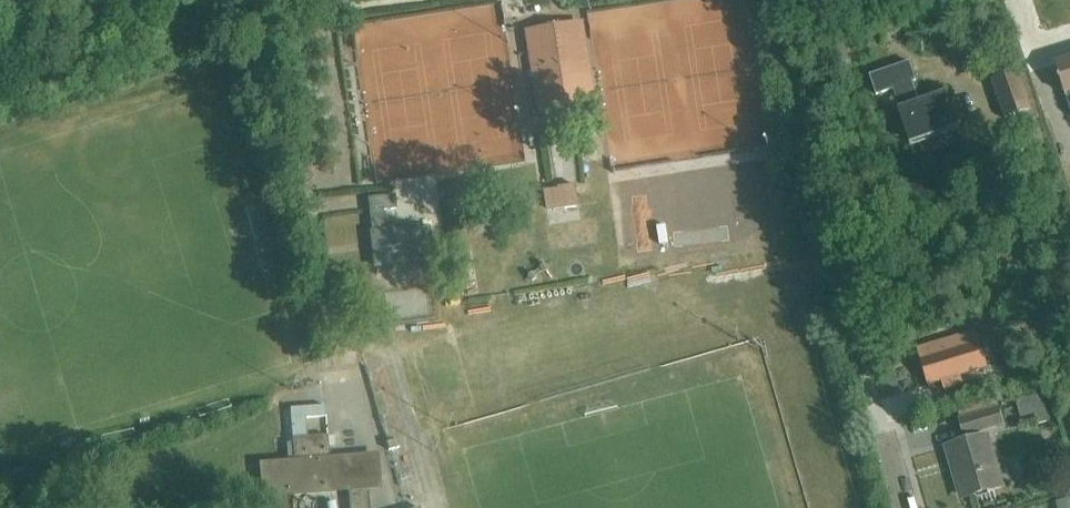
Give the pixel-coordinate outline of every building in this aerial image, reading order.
[(895,22),(878,27),(883,39),(900,34),(895,22)] [(544,111),(589,104),(577,27),(532,34),(544,111)] [(851,66),(838,34),(825,39),(838,71),(851,66)] [(1055,64),(1069,113),(1069,59),(1055,64)] [(957,125),(946,94),(920,103),(912,81),(916,80),(909,61),(869,75),(876,94),(893,88),(901,110),(899,110),(909,141),(957,125)] [(1044,144),(1032,109),(1018,69),(991,78),(1005,118),(1021,113),(1023,119),(1008,124),(1018,153),(1044,144)] [(558,182),(579,181),(578,166),(557,167),(558,182)] [(577,204),(575,187),(545,191),(548,208),(577,204)] [(385,233),(382,210),(395,209),(394,196),(368,198),(369,211),(375,266),(421,261),(419,244),(429,243),(427,227),(385,233)] [(976,332),(916,349),(927,386),(941,381),(944,390),(962,385),(960,376),(987,368),(976,332)] [(1041,394),(1015,400),(1019,418),(1034,415),(1045,413),(1041,394)] [(290,418),(294,461),(289,462),(289,465),(266,466),(268,493),(347,487),(349,507),(369,507),(365,459),(329,461),(327,435),(307,436),(306,417),(326,415),(325,405),(290,408),(290,418)] [(964,435),(1001,424),(997,409),(959,419),(964,435)] [(959,475),(965,497),(1001,487),(986,436),(946,448),(954,476),(959,475)] [(386,441),(388,449),(399,446),(397,439),(386,441)] [(1056,502),(1058,507),(1069,507),(1069,498),(1056,502)]
